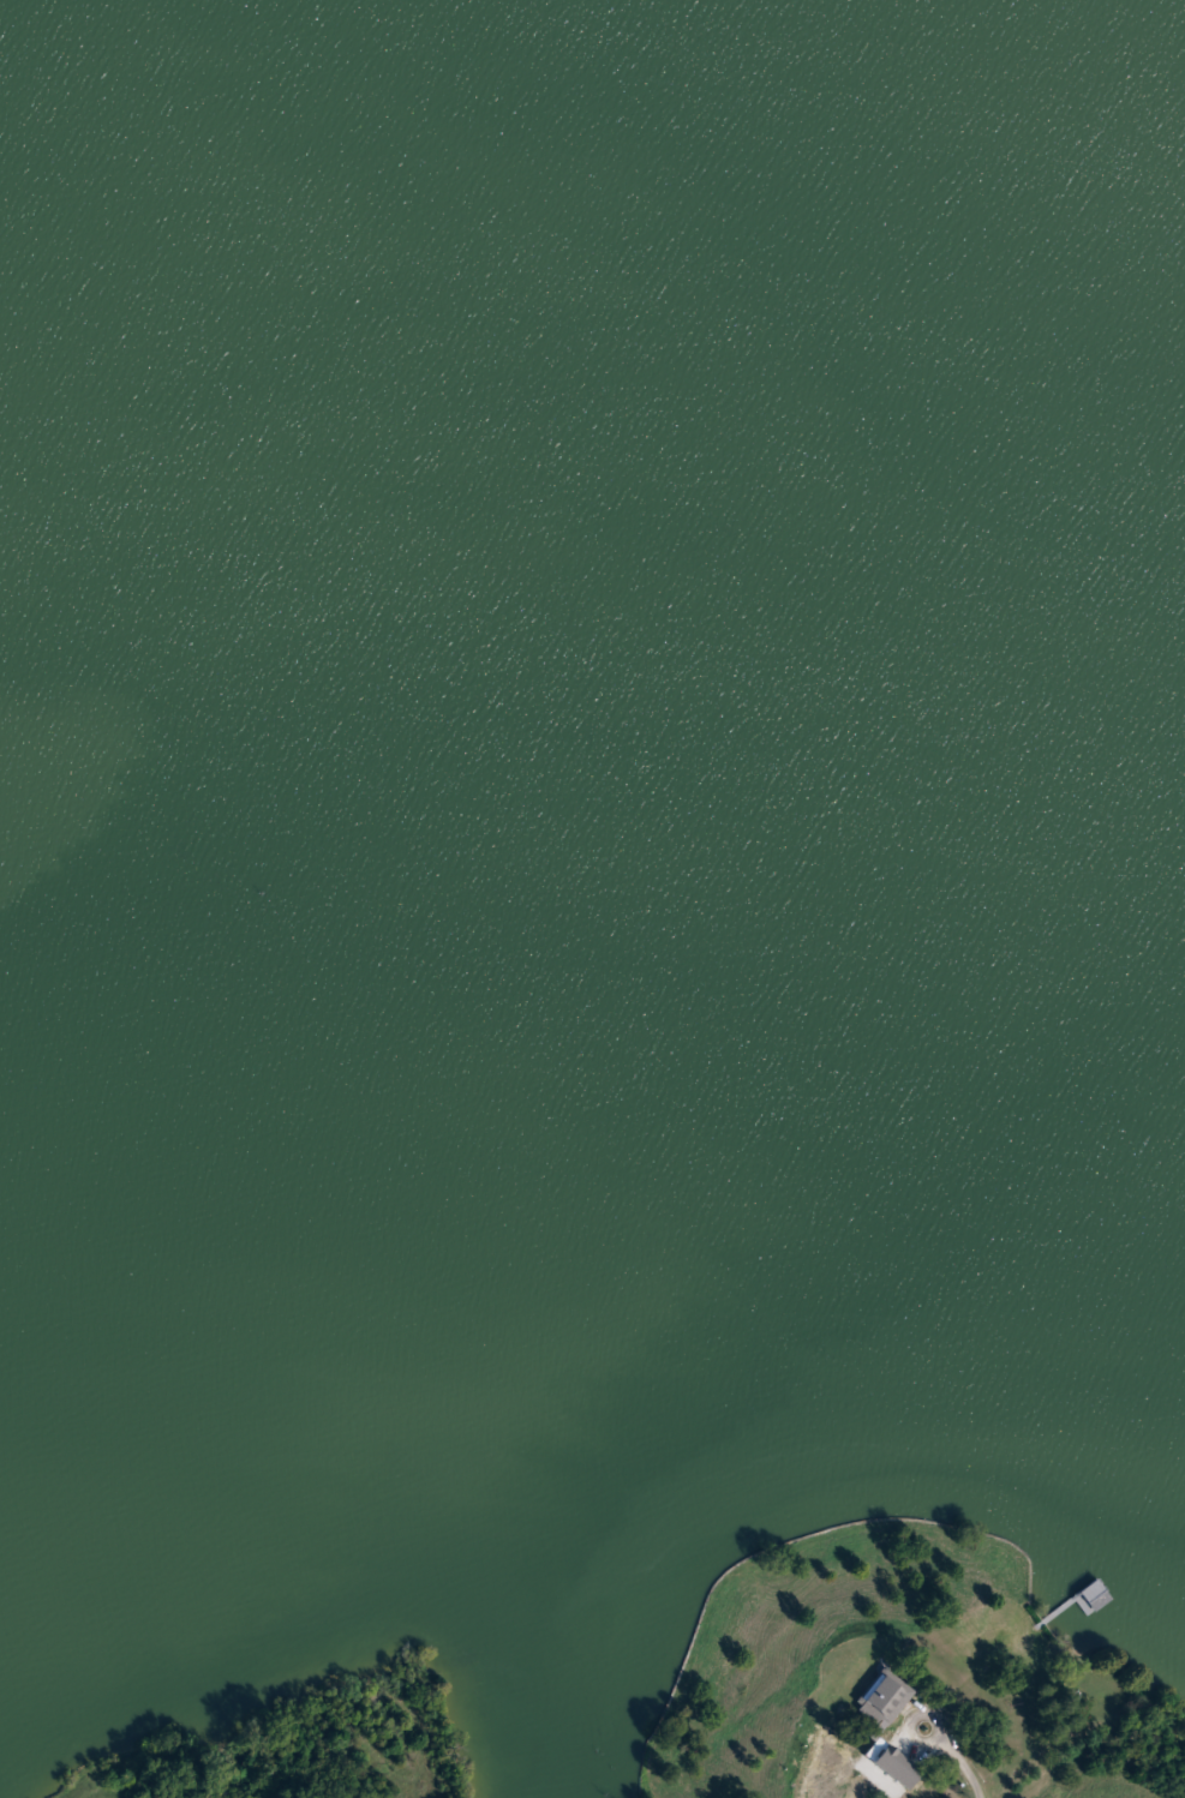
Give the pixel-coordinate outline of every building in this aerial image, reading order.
[(916,1690),(890,1727),(857,1703),(884,1666),(916,1690)]
